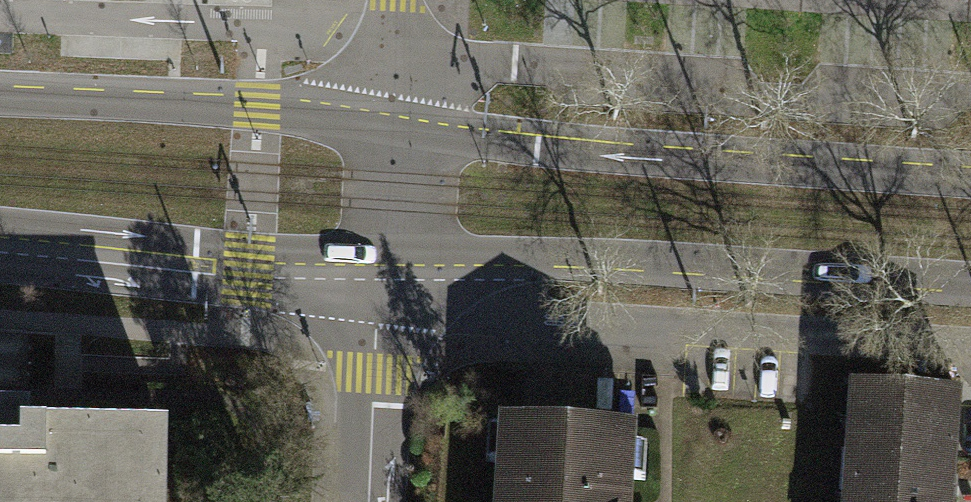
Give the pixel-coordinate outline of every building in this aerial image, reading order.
[(847,501),(950,501),(957,397),(854,390),(847,501)] [(164,431),(59,429),(26,429),(26,413),(0,412),(0,501),(163,501),(164,431)] [(628,433),(508,426),(503,501),(624,501),(628,433)]
